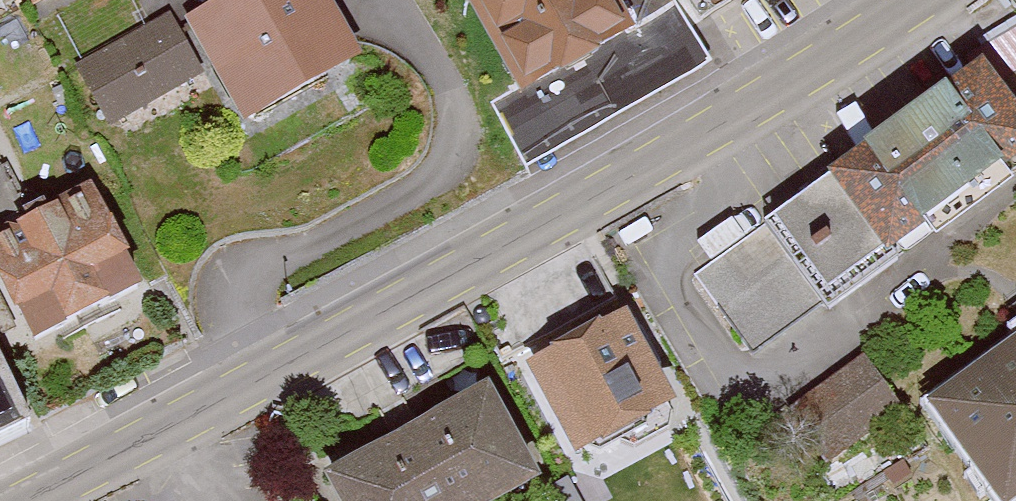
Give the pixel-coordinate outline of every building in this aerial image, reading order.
[(258,109),(369,41),(344,0),(235,0),(203,19),(258,109)] [(635,0),(488,0),(538,87),(648,23),(635,0)] [(121,112),(206,63),(179,15),(94,64),(121,112)] [(980,82),(756,246),(813,322),(1015,174),(1015,131),(980,82)] [(110,173),(10,235),(64,324),(163,268),(110,173)] [(44,401),(15,347),(45,331),(0,247),(0,425),(44,401)] [(620,332),(542,374),(585,456),(663,414),(620,332)] [(936,415),(997,500),(1015,500),(1015,358),(936,415)] [(866,367),(788,418),(830,481),(908,430),(866,367)] [(339,479),(351,500),(513,500),(549,481),(497,390),(339,479)]
